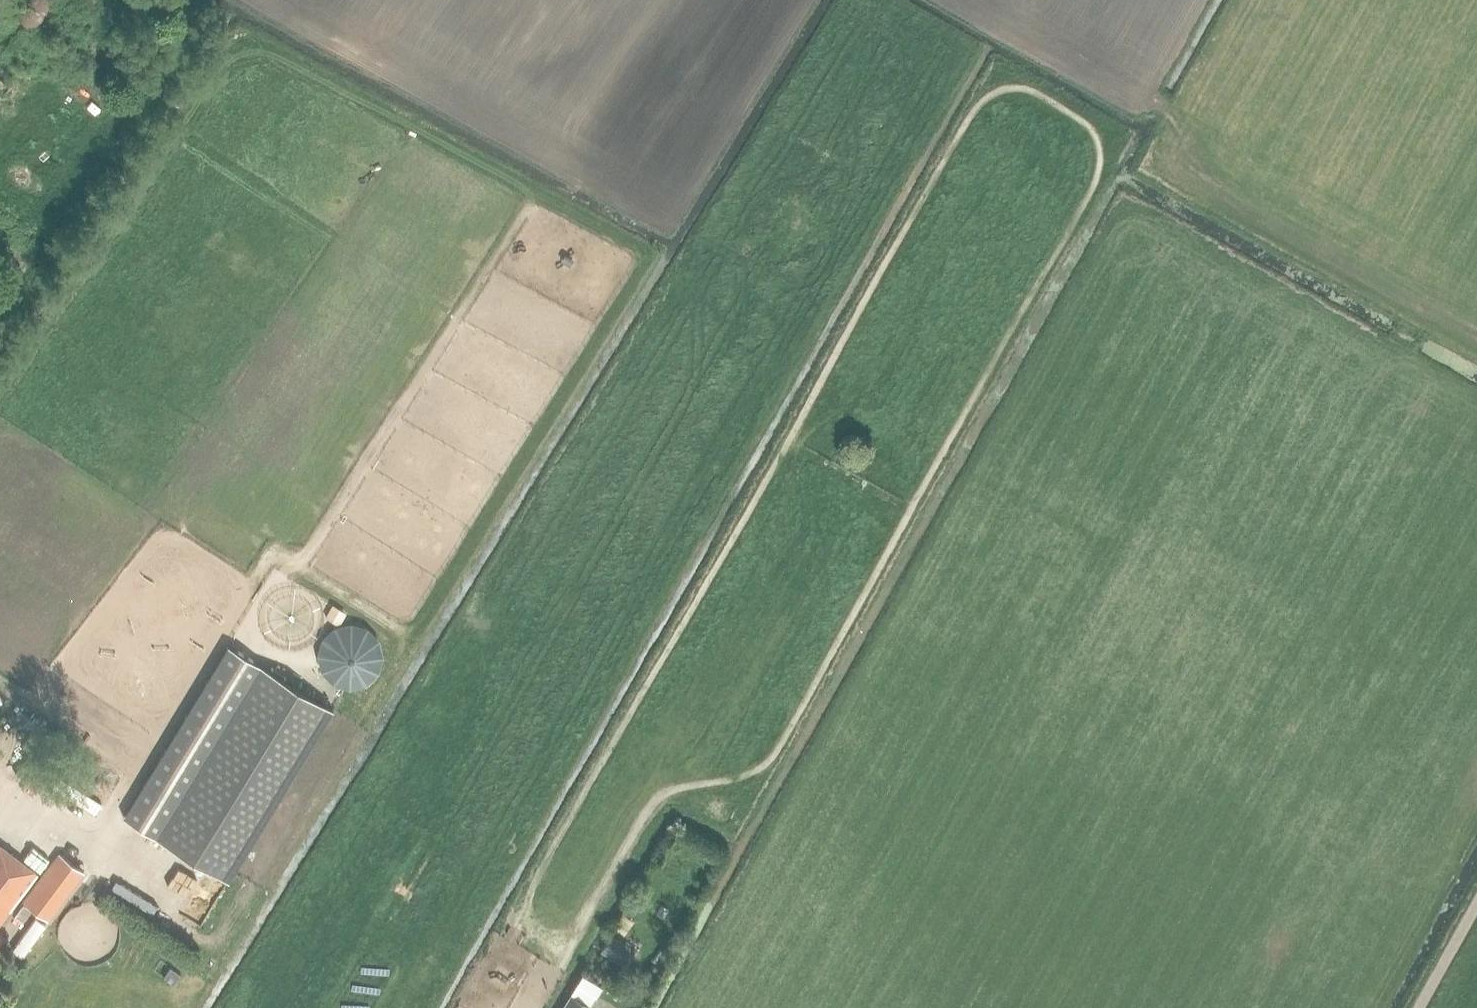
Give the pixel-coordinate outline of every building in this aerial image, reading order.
[(18,0),(0,0),(0,20),(2,22),(18,0)] [(16,16),(36,31),(59,0),(28,0),(16,16)] [(332,605),(324,618),(339,626),(346,613),(332,605)] [(229,644),(125,815),(230,880),(335,709),(229,644)] [(102,803),(58,776),(51,786),(95,814),(102,803)] [(37,875),(0,846),(0,924),(37,875)] [(58,851),(23,900),(50,919),(85,871),(58,851)] [(30,909),(23,904),(15,915),(22,920),(30,909)] [(22,958),(46,926),(36,918),(12,950),(22,958)] [(1,951),(9,939),(0,933),(0,951),(1,951)] [(637,949),(611,934),(601,952),(627,967),(637,949)] [(582,974),(569,994),(571,996),(589,1007),(602,987),(582,974)] [(564,1007),(588,1007),(589,1007),(571,996),(564,1007)]
